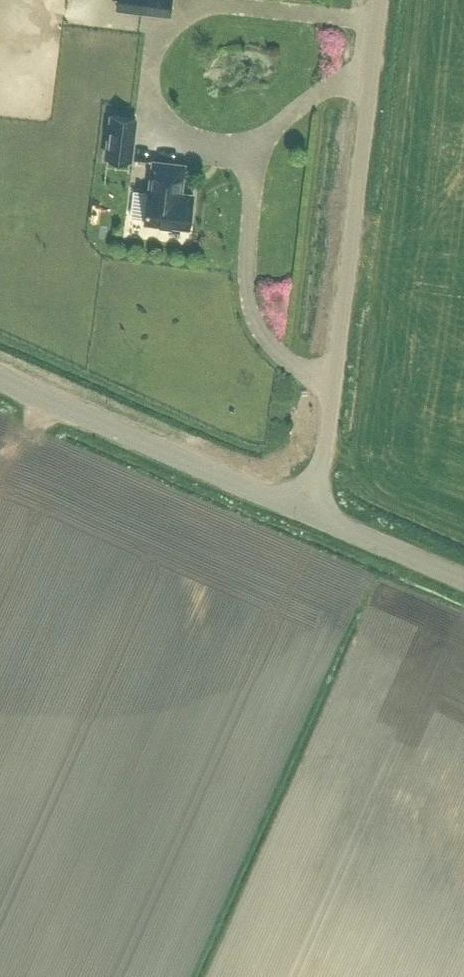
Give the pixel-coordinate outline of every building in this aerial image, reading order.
[(171,0),(118,0),(118,7),(170,13),(171,0)] [(131,158),(136,116),(112,113),(107,155),(131,158)] [(182,183),(184,163),(154,160),(151,188),(149,188),(145,220),(189,226),(193,193),(178,191),(179,182),(182,183)] [(306,444),(315,446),(320,422),(312,420),(306,444)]
